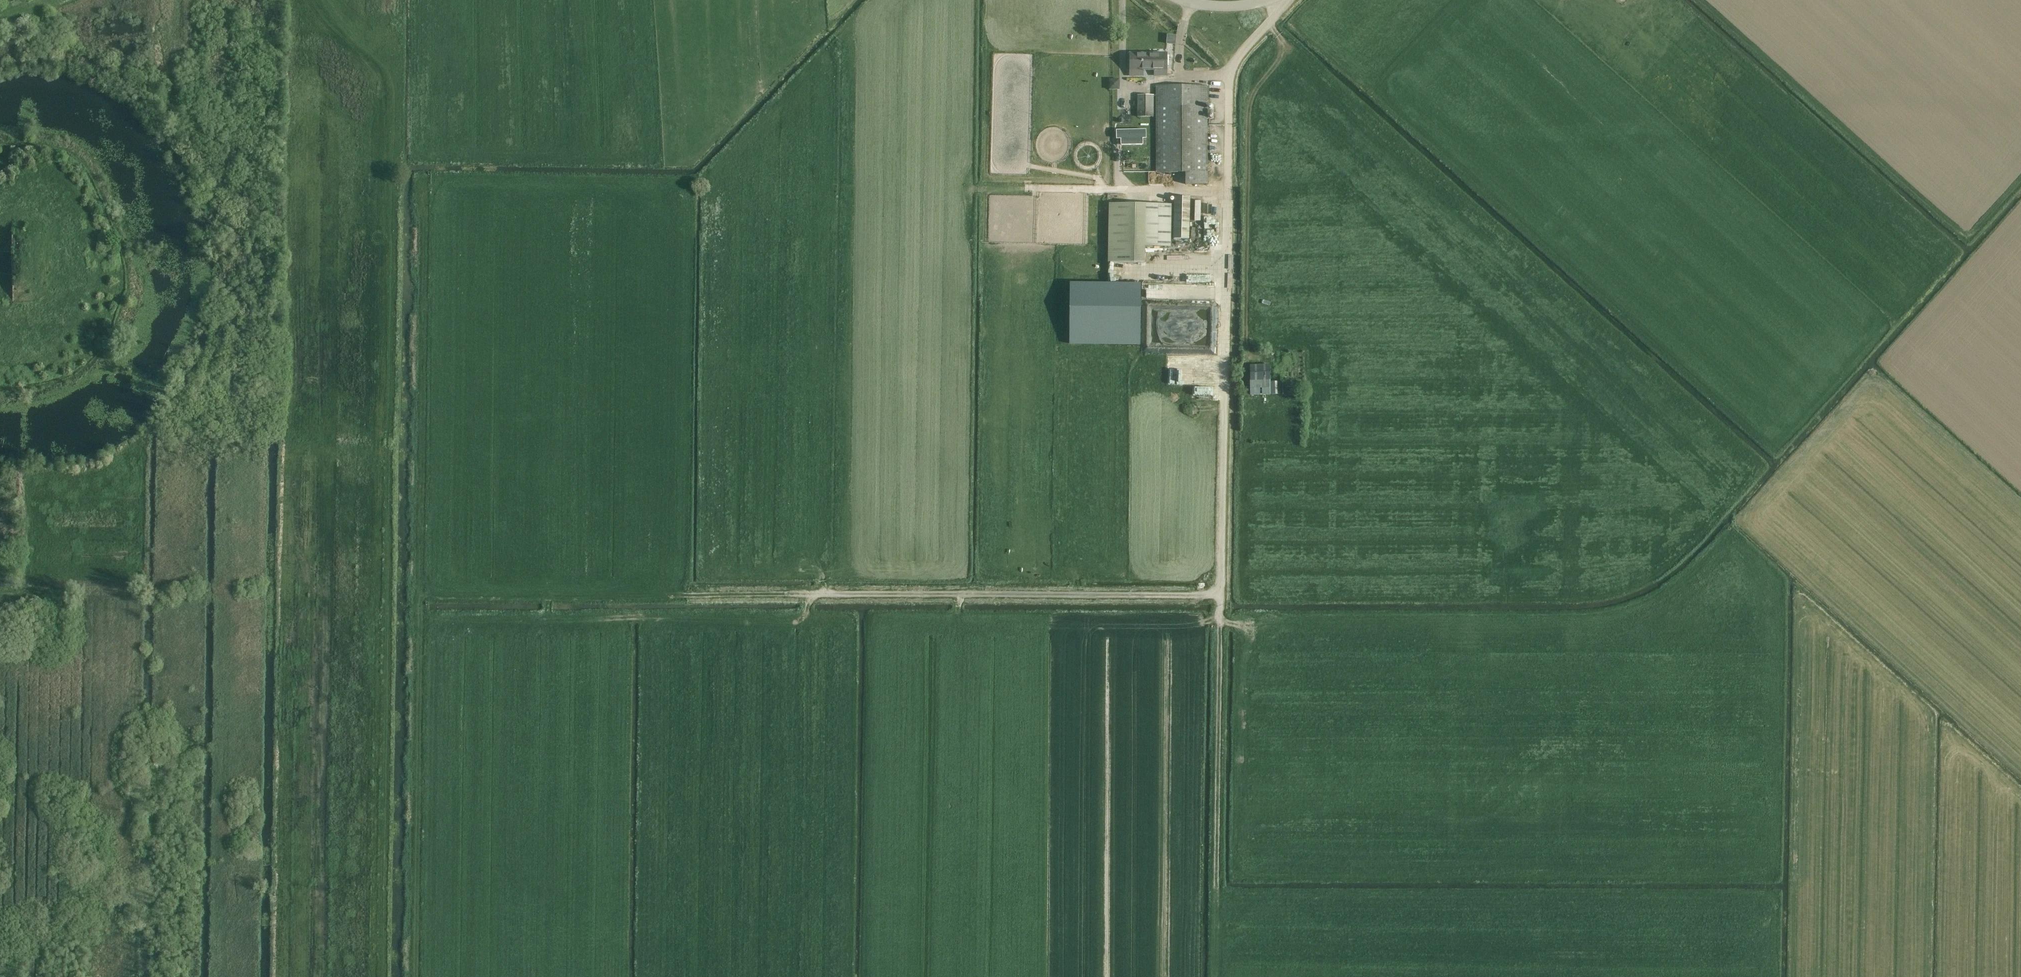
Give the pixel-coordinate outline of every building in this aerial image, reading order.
[(1130,54),(1130,75),(1143,75),(1142,69),(1148,69),(1148,53),(1130,54)] [(1154,69),(1154,75),(1167,75),(1166,53),(1148,53),(1148,69),(1154,69)] [(1270,58),(1259,69),(1263,73),(1274,62),(1270,58)] [(1110,79),(1110,89),(1127,88),(1126,79),(1110,79)] [(1185,184),(1208,184),(1207,85),(1155,85),(1156,172),(1185,172),(1185,184)] [(1153,116),(1153,95),(1137,95),(1137,116),(1153,116)] [(1145,129),(1116,130),(1116,138),(1120,138),(1120,144),(1142,144),(1142,138),(1145,138),(1145,129)] [(1189,238),(1190,196),(1174,196),(1173,238),(1189,238)] [(1108,262),(1144,262),(1145,247),(1170,247),(1171,204),(1108,203),(1108,262)] [(10,233),(9,221),(8,221),(9,236),(8,236),(8,250),(0,250),(0,251),(9,251),(10,274),(0,274),(0,276),(0,275),(9,275),(9,288),(10,288),(11,302),(12,302),(12,291),(10,233)] [(1216,269),(1099,272),(1099,319),(1216,317),(1216,269)] [(1270,393),(1270,364),(1249,365),(1250,394),(1270,393)] [(1199,390),(1219,390),(1220,380),(1214,380),(1214,365),(1194,365),(1194,378),(1199,379),(1199,390)]
